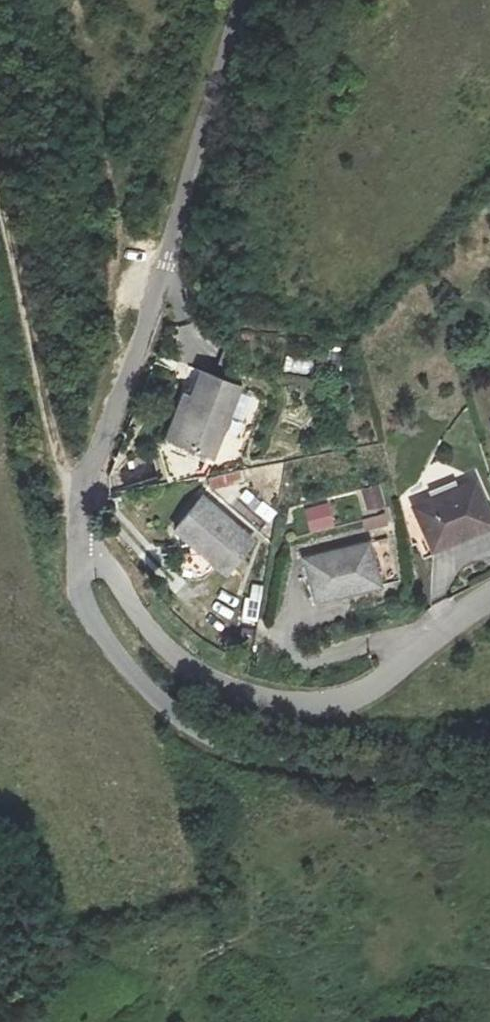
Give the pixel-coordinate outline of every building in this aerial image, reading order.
[(241,388),(202,372),(191,399),(184,396),(167,440),(213,458),(241,388)] [(219,476),(222,498),(241,496),(238,473),(219,476)] [(415,507),(429,542),(454,531),(458,539),(489,524),(489,512),(476,481),(415,507)] [(379,487),(363,490),(367,514),(383,511),(379,487)] [(256,543),(203,500),(183,527),(209,548),(202,556),(228,576),(256,543)] [(329,502),(296,509),(302,536),(335,529),(329,502)] [(369,545),(306,561),(317,605),(380,589),(369,545)]
